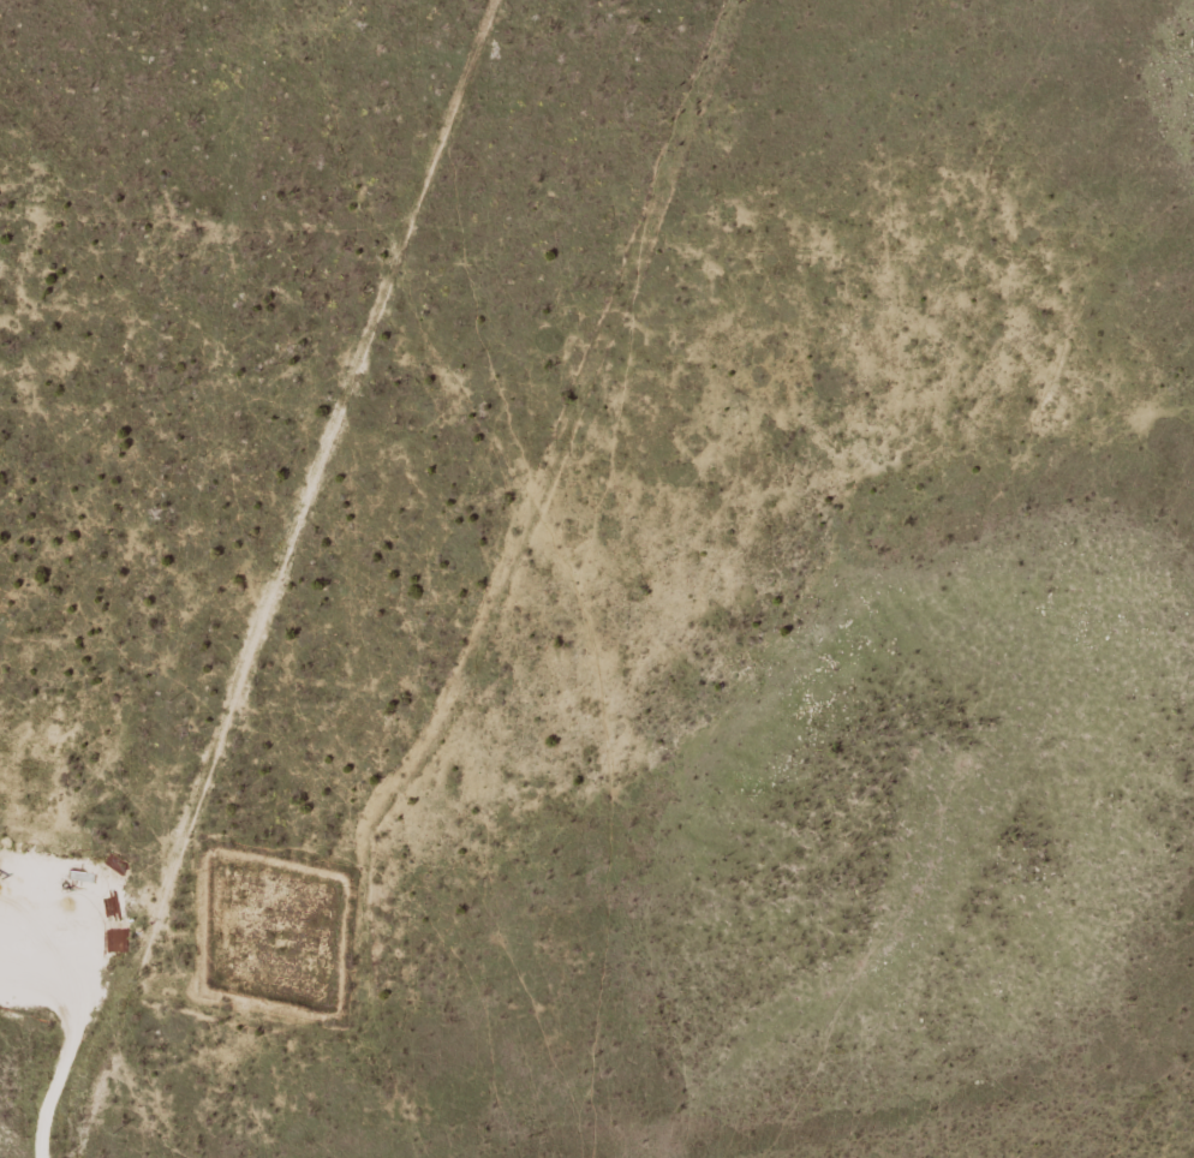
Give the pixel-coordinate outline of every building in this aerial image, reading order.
[(95,874),(71,873),(70,882),(95,883),(95,874)]
